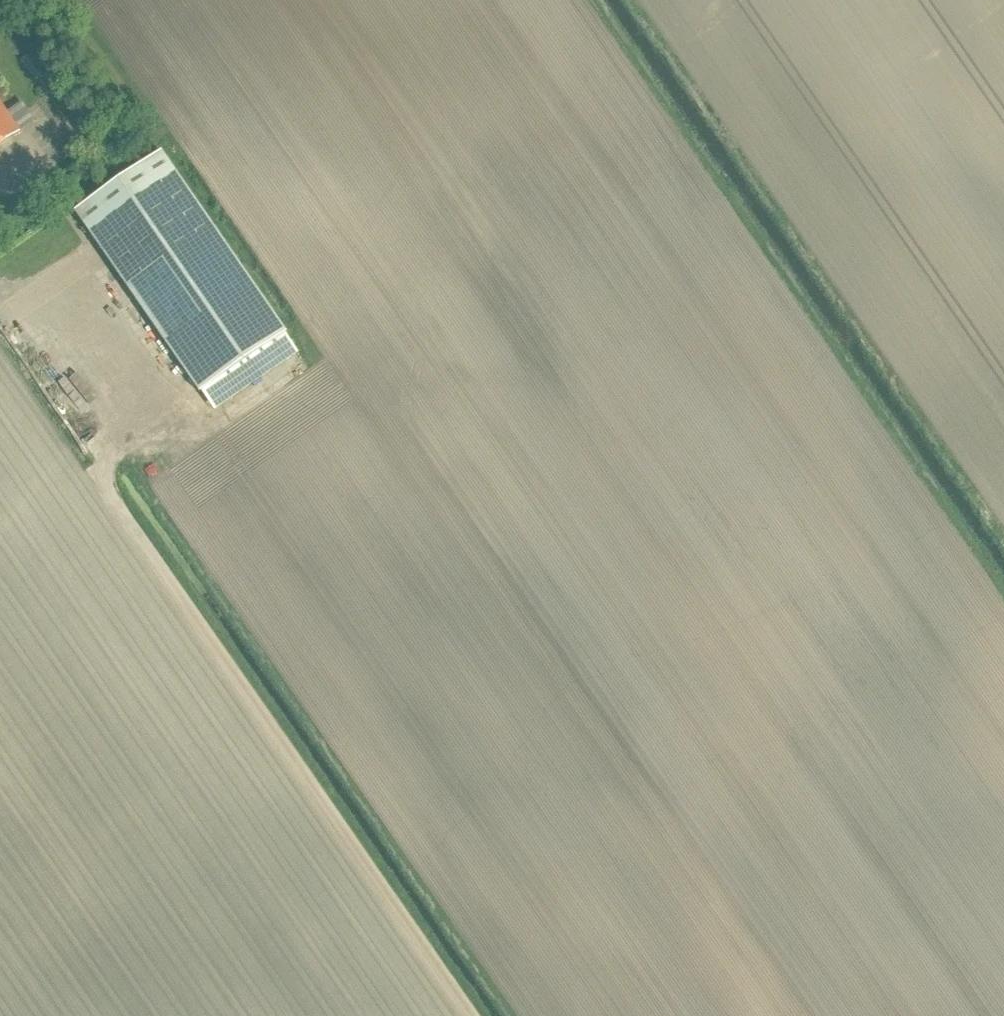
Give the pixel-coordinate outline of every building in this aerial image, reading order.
[(20,133),(0,105),(0,146),(20,133)] [(74,212),(199,394),(286,334),(161,152),(74,212)]
